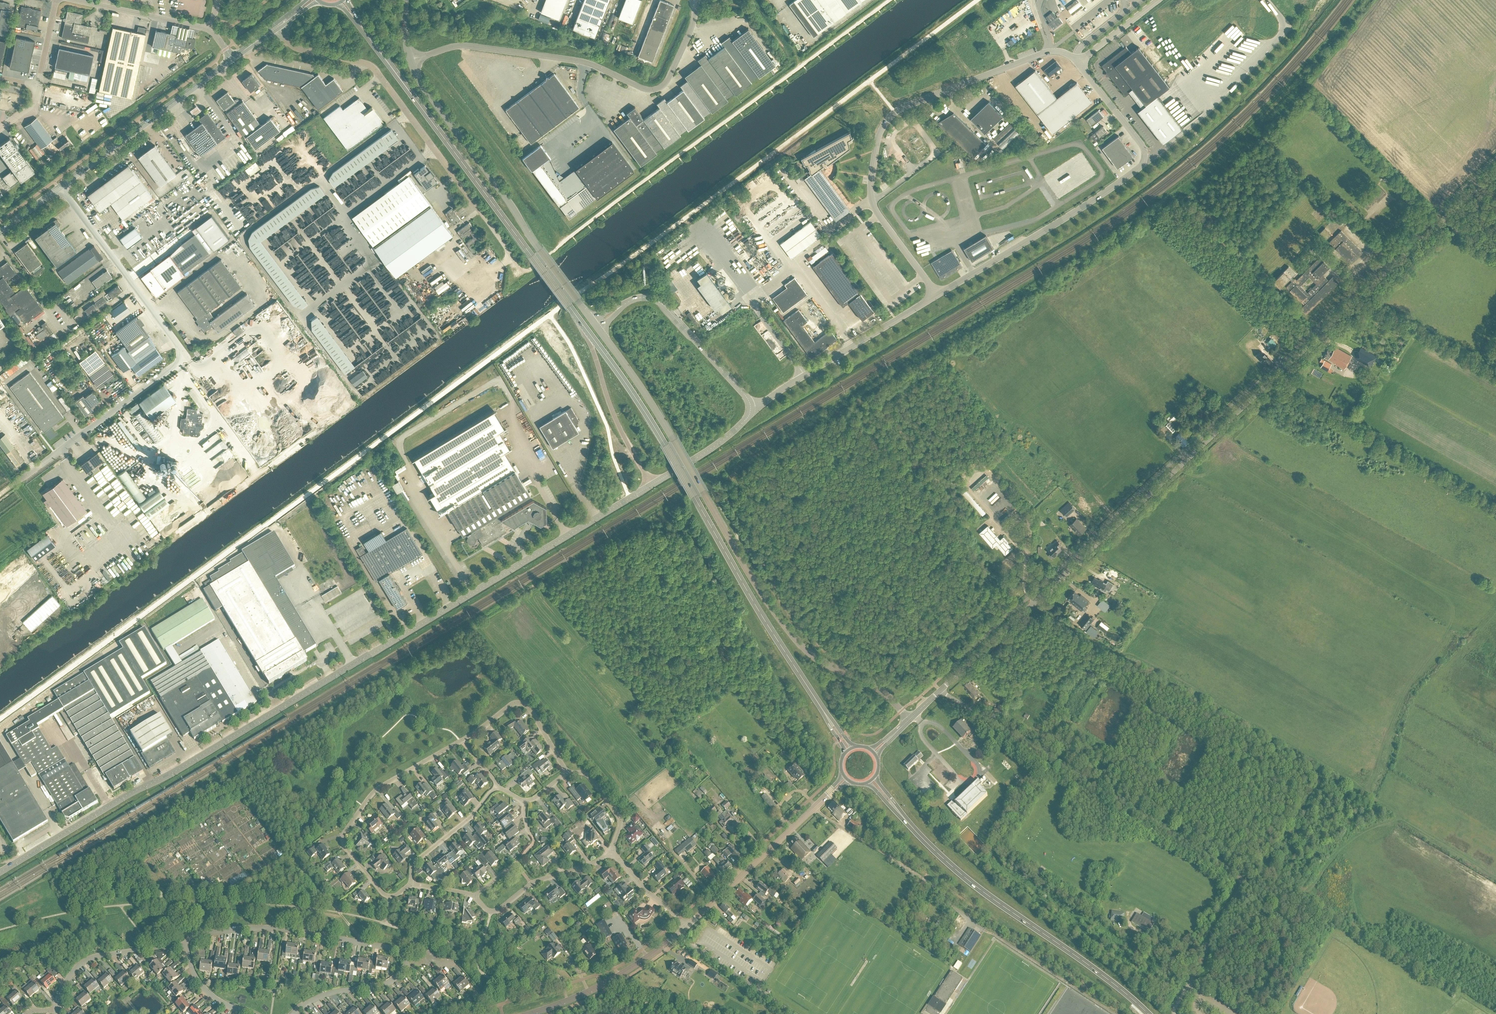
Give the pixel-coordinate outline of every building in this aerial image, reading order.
[(540,11),(558,19),(566,0),(544,0),(540,11)] [(595,37),(609,0),(584,0),(572,28),(595,37)] [(633,23),(642,0),(625,0),(618,18),(633,23)] [(672,12),(672,11),(674,5),(668,2),(667,1),(666,2),(662,0),(659,0),(638,55),(644,58),(645,59),(646,59),(652,61),(655,55),(656,54),(655,53),(660,41),(661,40),(661,39),(665,27),(667,26),(666,25),(671,13),(672,12)] [(789,4),(813,37),(862,0),(795,0),(789,4)] [(1072,15),(1083,6),(1078,0),(1076,0),(1066,7),(1072,15)] [(6,35),(11,11),(8,10),(9,3),(0,1),(0,34),(6,35)] [(25,27),(37,30),(38,25),(41,10),(21,6),(17,25),(25,27)] [(64,20),(65,21),(61,37),(88,43),(91,26),(80,24),(83,14),(67,11),(65,18),(64,18),(64,20)] [(1049,25),(1053,30),(1063,22),(1059,17),(1049,25)] [(176,34),(175,36),(186,39),(187,37),(191,38),(192,34),(193,31),(193,29),(172,24),(171,26),(170,31),(170,33),(176,34)] [(98,90),(132,97),(139,65),(145,34),(145,32),(146,32),(147,28),(138,26),(136,32),(112,27),(98,90)] [(724,46),(708,58),(735,93),(734,93),(735,94),(751,82),(751,81),(758,76),(759,77),(775,65),(748,28),(732,40),(729,36),(721,42),(724,46)] [(175,36),(176,34),(160,31),(158,30),(155,30),(152,46),(154,47),(157,47),(170,50),(172,50),(179,52),(180,51),(184,52),(185,46),(193,47),(195,38),(191,38),(187,37),(186,39),(175,36)] [(600,42),(606,44),(610,34),(604,32),(600,42)] [(612,35),(609,43),(615,46),(619,38),(612,35)] [(34,41),(16,37),(9,67),(28,71),(34,41)] [(1107,72),(1106,75),(1109,75),(1125,95),(1133,89),(1146,105),(1138,111),(1163,143),(1183,128),(1158,95),(1169,86),(1139,46),(1131,52),(1126,47),(1102,66),(1107,72)] [(54,67),(89,74),(93,55),(59,47),(54,67)] [(685,76),(687,80),(688,80),(711,111),(712,112),(728,100),(727,99),(734,93),(735,93),(708,58),(705,54),(698,60),(701,64),(685,76)] [(1049,76),(1061,67),(1056,61),(1044,70),(1049,76)] [(313,73),(268,64),(267,63),(258,70),(264,78),(301,86),(318,109),(343,90),(334,78),(326,84),(318,74),(315,76),(313,73)] [(1016,85),(1053,133),(1093,102),(1077,82),(1057,97),(1036,70),(1016,85)] [(66,73),(54,71),(53,76),(65,79),(66,73)] [(242,80),(250,92),(260,84),(252,73),(242,80)] [(506,109),(524,133),(531,143),(579,107),(572,97),(554,73),(550,76),(546,75),(546,77),(545,80),(506,109)] [(89,92),(94,93),(97,79),(92,78),(89,92)] [(683,89),(675,95),(696,124),(704,118),(703,116),(711,111),(687,80),(680,85),(683,89)] [(17,100),(18,93),(4,90),(2,96),(17,100)] [(226,113),(245,137),(247,136),(256,148),(280,130),(271,118),(261,125),(243,100),(241,101),(240,100),(239,100),(239,99),(238,99),(237,99),(236,99),(235,99),(234,99),(228,91),(217,99),(224,109),(225,108),(228,112),(226,113)] [(641,115),(635,106),(627,112),(630,117),(614,129),(641,165),(657,153),(656,152),(663,146),(664,147),(680,135),(680,134),(687,128),(688,130),(696,124),(675,95),(667,101),(664,98),(657,103),(659,107),(643,119),(641,115)] [(324,117),(348,150),(384,122),(373,107),(369,110),(359,97),(343,109),(340,105),(324,117)] [(971,118),(985,133),(1003,116),(989,101),(971,118)] [(194,113),(201,109),(197,103),(190,108),(194,113)] [(1087,119),(1092,126),(1104,116),(1099,110),(1087,119)] [(202,122),(186,134),(201,155),(226,137),(207,112),(199,118),(202,122)] [(941,126),(974,157),(986,143),(954,112),(941,126)] [(41,148),(51,140),(54,143),(55,143),(60,149),(70,142),(65,136),(58,141),(55,137),(53,139),(36,117),(24,126),(41,148)] [(994,137),(998,140),(1016,123),(1012,120),(994,137)] [(286,134),(295,128),(293,124),(284,131),(286,134)] [(1103,126),(1091,136),(1095,141),(1107,131),(1103,126)] [(804,159),(802,160),(805,165),(807,164),(809,169),(808,170),(811,173),(804,178),(805,178),(828,210),(842,201),(820,171),(823,169),(824,169),(824,168),(824,167),(824,166),(823,165),(826,164),(827,164),(849,147),(848,143),(852,140),(851,138),(853,137),(851,137),(851,135),(850,135),(849,131),(810,153),(805,157),(804,158),(804,159)] [(1102,148),(1117,168),(1134,156),(1119,135),(1102,148)] [(2,177),(10,187),(34,169),(26,159),(9,137),(0,144),(0,153),(13,171),(11,173),(10,171),(2,177)] [(597,198),(633,171),(612,141),(575,169),(560,180),(557,175),(560,175),(558,171),(556,172),(549,158),(551,158),(541,144),(522,158),(532,170),(560,206),(569,218),(597,198)] [(139,157),(160,185),(176,173),(155,145),(139,157)] [(245,169),(250,176),(260,168),(255,162),(245,169)] [(117,198),(129,214),(152,196),(129,164),(88,194),(100,210),(117,198)] [(436,181),(433,176),(434,175),(430,169),(429,171),(425,166),(426,165),(425,165),(419,169),(418,168),(413,172),(415,173),(426,188),(426,189),(432,185),(433,186),(438,182),(437,181),(436,181)] [(808,170),(800,176),(802,180),(805,178),(804,178),(811,173),(808,170)] [(1390,173),(1384,177),(1388,182),(1393,177),(1390,173)] [(430,204),(409,175),(383,194),(404,223),(430,204)] [(237,194),(233,195),(243,216),(251,218),(257,218),(261,216),(256,204),(257,201),(259,202),(259,201),(263,203),(264,208),(266,201),(265,198),(266,195),(268,195),(267,191),(262,191),(258,190),(257,191),(257,186),(254,185),(254,184),(248,181),(244,183),(251,197),(249,197),(248,201),(243,199),(242,197),(239,198),(238,197),(237,194)] [(262,236),(326,193),(320,184),(319,184),(247,231),(249,240),(292,305),(298,304),(300,306),(302,306),(306,303),(262,236)] [(1363,205),(1367,209),(1376,200),(1378,202),(1386,193),(1380,187),(1363,205)] [(373,246),(396,276),(453,235),(430,204),(404,223),(373,246)] [(445,213),(453,224),(457,222),(458,221),(457,221),(460,219),(452,208),(445,213)] [(1353,218),(1344,209),(1341,212),(1350,221),(1353,218)] [(212,215),(196,226),(214,250),(229,238),(212,215)] [(43,228),(44,229),(35,236),(56,265),(76,250),(58,226),(59,224),(60,222),(57,219),(55,219),(43,228)] [(794,233),(805,247),(821,236),(810,221),(794,233)] [(468,246),(472,252),(475,250),(471,245),(480,238),(471,227),(472,226),(469,222),(457,231),(462,238),(470,232),(473,237),(466,242),(468,246)] [(120,238),(128,248),(143,237),(135,227),(120,238)] [(1320,232),(1327,239),(1331,234),(1325,227),(1320,232)] [(1335,248),(1336,248),(1335,249),(1337,251),(1338,250),(1348,261),(1351,263),(1363,252),(1341,230),(1329,242),(1336,248),(1335,248)] [(152,284),(150,286),(156,295),(165,288),(166,289),(185,275),(183,273),(210,253),(195,233),(182,243),(185,247),(171,257),(170,255),(151,268),(152,270),(146,275),(152,284)] [(986,235),(964,248),(972,261),(994,248),(986,235)] [(15,252),(30,272),(31,270),(39,264),(42,263),(27,242),(15,252)] [(817,258),(829,250),(824,243),(815,249),(818,252),(809,258),(814,265),(819,261),(817,258)] [(58,271),(67,283),(103,257),(94,245),(58,271)] [(282,255),(281,259),(289,261),(289,264),(291,264),(292,259),(293,259),(294,255),(291,255),(292,251),(279,248),(279,247),(276,246),(275,250),(278,251),(278,254),(282,255)] [(944,254),(931,262),(941,279),(963,266),(958,259),(959,259),(957,257),(954,251),(945,256),(944,254)] [(848,302),(862,319),(875,309),(833,252),(813,266),(842,306),(848,302)] [(1324,260),(1320,256),(1309,267),(1297,280),(1295,278),(1294,279),(1292,276),(1296,273),(1289,266),(1273,281),(1280,288),(1290,279),(1292,281),(1286,287),(1290,290),(1301,301),(1304,304),(1300,309),(1306,314),(1328,293),(1331,291),(1330,290),(1339,282),(1333,276),(1329,280),(1322,274),(1330,266),(1324,260)] [(198,318),(196,319),(205,331),(213,325),(218,332),(255,304),(247,293),(214,318),(209,310),(242,286),(221,258),(178,291),(191,309),(198,318)] [(10,315),(16,311),(24,323),(43,309),(25,285),(15,293),(6,281),(16,273),(7,261),(0,266),(0,302),(1,303),(2,302),(6,308),(5,309),(10,315)] [(39,264),(31,270),(33,273),(41,267),(39,264)] [(295,268),(291,270),(301,284),(304,282),(301,278),(302,277),(299,272),(299,273),(295,268)] [(92,281),(97,288),(112,276),(107,269),(92,281)] [(722,310),(731,303),(708,269),(697,276),(701,282),(698,283),(715,308),(719,305),(722,310)] [(666,274),(660,279),(671,293),(677,289),(666,274)] [(775,301),(783,312),(807,294),(794,277),(789,281),(784,284),(789,291),(775,301)] [(84,309),(88,314),(96,308),(95,307),(97,305),(98,307),(106,301),(106,300),(108,298),(108,299),(121,290),(118,285),(105,294),(105,295),(103,297),(103,296),(95,302),(93,304),(93,303),(84,309)] [(122,302),(107,313),(112,321),(128,310),(122,302)] [(783,320),(811,358),(836,339),(830,330),(814,342),(804,328),(802,325),(807,321),(798,309),(783,320)] [(694,324),(697,322),(690,312),(687,314),(694,324)] [(10,316),(15,323),(19,320),(15,313),(10,316)] [(344,373),(354,366),(319,313),(309,320),(344,373)] [(331,314),(326,318),(344,340),(345,340),(349,345),(350,345),(349,351),(360,342),(361,340),(362,340),(362,338),(363,337),(361,333),(358,335),(355,335),(355,334),(355,325),(357,323),(358,323),(362,323),(362,318),(364,315),(362,313),(359,313),(357,314),(351,313),(350,318),(351,319),(351,321),(346,316),(333,317),(331,314)] [(123,346),(111,355),(123,371),(131,365),(138,375),(162,357),(155,348),(156,348),(155,347),(155,348),(147,337),(149,335),(136,316),(115,332),(126,345),(124,347),(123,346)] [(38,332),(36,334),(40,340),(52,331),(45,321),(41,324),(42,326),(36,330),(38,332)] [(25,336),(30,344),(33,342),(27,334),(25,336)] [(1267,342),(1272,347),(1278,342),(1272,337),(1267,342)] [(1256,343),(1264,351),(1269,345),(1265,341),(1263,343),(1259,339),(1256,343)] [(1335,363),(1344,369),(1351,356),(1335,347),(1333,351),(1328,348),(1325,354),(1325,355),(1324,356),(1335,363)] [(1355,357),(1371,366),(1377,356),(1376,356),(1361,347),(1355,357)] [(96,348),(79,359),(94,383),(95,382),(98,386),(114,375),(96,348)] [(1263,360),(1268,365),(1269,365),(1270,365),(1271,364),(1271,363),(1273,361),(1267,355),(1267,356),(1265,353),(1265,354),(1264,353),(1261,355),(1262,356),(1264,358),(1263,360)] [(3,370),(7,375),(20,363),(16,358),(3,370)] [(1321,367),(1328,371),(1331,364),(1325,360),(1324,360),(1321,358),(1320,361),(1323,363),(1321,367)] [(350,379),(355,386),(368,376),(363,370),(350,379)] [(22,377),(9,386),(43,432),(63,417),(30,371),(28,372),(22,377)] [(139,402),(151,418),(175,400),(163,383),(139,402)] [(74,401),(85,415),(93,409),(94,410),(103,403),(100,399),(99,400),(92,391),(84,397),(83,395),(74,401)] [(3,399),(9,406),(14,403),(8,395),(3,399)] [(138,402),(128,409),(132,415),(142,407),(138,402)] [(540,426),(553,447),(579,432),(575,426),(578,424),(577,422),(577,421),(579,420),(573,410),(571,407),(566,410),(558,415),(556,412),(552,415),(553,417),(540,426)] [(203,413),(197,412),(197,409),(187,408),(187,416),(186,416),(185,417),(185,418),(181,418),(180,428),(183,428),(183,433),(190,434),(191,435),(198,436),(200,434),(200,432),(199,431),(204,427),(204,423),(202,423),(203,413)] [(16,466),(33,453),(0,409),(0,444),(16,466)] [(134,415),(155,443),(163,436),(143,409),(134,415)] [(541,525),(547,521),(546,507),(533,500),(503,518),(500,516),(499,519),(497,515),(530,495),(530,494),(531,493),(530,491),(528,492),(525,487),(526,486),(504,451),(510,448),(499,431),(504,428),(494,410),(415,458),(435,492),(430,495),(441,513),(447,509),(458,527),(463,536),(466,534),(468,537),(466,539),(469,543),(474,543),(476,539),(478,537),(483,545),(506,531),(500,520),(501,520),(515,527),(514,526),(528,518),(529,519),(529,520),(532,522),(533,521),(541,525)] [(1167,429),(1171,433),(1177,428),(1170,421),(1165,426),(1167,429)] [(1174,436),(1183,446),(1189,441),(1180,431),(1174,436)] [(130,432),(127,434),(135,445),(138,443),(130,432)] [(218,432),(200,443),(205,451),(223,440),(218,432)] [(88,459),(81,464),(86,471),(90,467),(94,472),(99,468),(96,463),(102,459),(97,452),(90,458),(89,457),(88,458),(88,459)] [(170,504),(159,486),(155,489),(154,487),(147,491),(149,493),(145,496),(127,467),(119,472),(148,518),(170,504)] [(43,501),(48,506),(51,504),(66,525),(86,510),(62,478),(42,493),(46,499),(43,501)] [(398,480),(392,484),(397,493),(403,489),(398,480)] [(994,495),(992,497),(1006,514),(1009,512),(994,495)] [(1060,509),(1067,517),(1076,508),(1069,501),(1060,509)] [(159,530),(176,519),(172,512),(164,518),(162,514),(160,515),(158,512),(150,517),(159,530)] [(1069,525),(1078,535),(1078,534),(1081,533),(1081,532),(1086,528),(1077,518),(1069,525)] [(979,532),(993,547),(996,544),(1005,554),(1013,548),(1008,542),(1009,541),(1004,536),(1000,539),(988,525),(979,532)] [(422,553),(407,528),(386,540),(381,531),(364,541),(369,550),(360,555),(363,561),(364,561),(376,581),(379,579),(397,608),(407,602),(390,573),(422,553)] [(47,533),(26,549),(35,560),(55,545),(47,533)] [(257,665),(256,665),(264,678),(265,678),(269,685),(285,675),(286,677),(290,676),(290,672),(307,661),(305,658),(306,653),(316,647),(276,579),(291,570),(292,570),(296,568),(293,562),(292,563),(274,533),(242,553),(243,555),(230,562),(231,564),(218,572),(219,573),(210,579),(211,581),(204,585),(207,590),(210,588),(253,658),(252,659),(254,663),(255,662),(257,665)] [(1053,544),(1054,545),(1048,551),(1054,557),(1059,552),(1059,553),(1062,550),(1059,547),(1062,544),(1057,540),(1053,544)] [(64,611),(20,551),(0,566),(0,659),(64,611)] [(1099,580),(1094,577),(1092,581),(1094,583),(1094,584),(1105,591),(1107,589),(1109,590),(1109,589),(1110,589),(1114,583),(1108,580),(1106,583),(1100,579),(1099,580)] [(322,595),(325,601),(341,592),(337,585),(322,595)] [(1073,604),(1081,610),(1082,609),(1085,611),(1087,608),(1085,606),(1089,601),(1081,594),(1080,595),(1074,591),(1069,598),(1071,600),(1070,601),(1073,604)] [(176,667),(151,682),(162,699),(161,700),(183,738),(190,733),(195,740),(216,727),(218,728),(219,725),(218,724),(222,722),(223,724),(244,711),(257,703),(219,641),(201,652),(182,663),(172,646),(215,620),(203,600),(152,631),(164,651),(165,650),(176,667)] [(1079,624),(1086,629),(1094,619),(1088,614),(1079,624)] [(1109,627),(1101,621),(1097,626),(1105,632),(1109,627)] [(59,701),(54,704),(60,713),(64,710),(104,777),(103,778),(104,780),(106,781),(108,780),(114,790),(143,772),(122,737),(120,734),(117,729),(118,728),(114,721),(113,722),(110,718),(150,694),(142,680),(165,664),(145,629),(120,644),(123,650),(54,692),(59,701),(58,701),(59,701)] [(967,689),(966,690),(974,698),(979,693),(969,682),(968,683),(967,681),(963,685),(967,689)] [(982,701),(988,707),(991,704),(985,698),(982,701)] [(60,713),(54,704),(28,720),(30,723),(7,737),(12,746),(25,767),(26,766),(27,767),(26,768),(32,778),(37,775),(31,765),(30,766),(29,765),(32,763),(65,819),(66,819),(70,820),(98,803),(90,790),(74,764),(69,767),(57,748),(52,751),(39,730),(39,729),(37,726),(60,713)] [(131,734),(143,754),(142,755),(150,769),(176,753),(167,739),(173,736),(161,716),(131,734)] [(954,728),(964,739),(967,736),(967,737),(968,736),(970,738),(974,735),(976,733),(963,720),(961,722),(954,728)] [(509,730),(514,727),(522,737),(529,731),(521,722),(518,724),(515,721),(507,726),(509,730)] [(490,738),(493,741),(484,749),(490,756),(501,747),(498,743),(502,740),(496,733),(490,738)] [(542,748),(539,744),(536,741),(534,743),(534,742),(532,744),(528,739),(518,747),(522,752),(526,749),(528,752),(532,750),(536,756),(541,752),(542,748)] [(28,790),(0,743),(0,820),(14,843),(48,823),(31,794),(25,797),(22,793),(28,790)] [(904,766),(908,771),(923,757),(919,752),(904,766)] [(497,765),(502,771),(508,767),(508,768),(512,765),(511,764),(517,759),(512,753),(497,765)] [(538,762),(532,767),(538,773),(540,771),(543,774),(547,770),(549,772),(553,769),(546,760),(542,763),(542,764),(541,765),(538,762)] [(450,769),(452,772),(453,772),(455,770),(458,775),(462,773),(463,775),(469,771),(464,765),(462,767),(458,762),(452,767),(450,768),(450,769)] [(795,779),(796,778),(799,781),(803,777),(801,774),(802,773),(795,765),(788,771),(795,779)] [(431,781),(437,787),(443,782),(441,779),(443,777),(445,780),(448,778),(445,773),(442,775),(437,769),(432,773),(435,778),(431,781)] [(529,778),(533,775),(529,770),(521,776),(524,779),(518,783),(521,787),(522,786),(524,788),(527,785),(529,787),(534,783),(529,778)] [(471,785),(476,782),(481,788),(487,783),(481,775),(476,779),(473,776),(468,781),(471,785)] [(948,807),(961,821),(988,796),(980,788),(988,781),(984,777),(979,782),(959,801),(957,799),(953,803),(952,803),(948,807)] [(416,788),(422,796),(425,794),(427,797),(429,795),(433,800),(437,797),(426,784),(424,786),(422,784),(416,788)] [(591,796),(583,786),(577,791),(573,787),(568,790),(577,801),(582,798),(584,801),(591,796)] [(462,795),(459,798),(462,801),(461,802),(464,807),(469,803),(468,803),(473,799),(466,790),(461,794),(462,795)] [(694,794),(699,800),(704,795),(699,790),(694,794)] [(405,796),(403,798),(401,796),(396,800),(401,807),(407,803),(412,810),(418,805),(407,792),(404,794),(405,796)] [(762,798),(774,812),(777,809),(765,795),(762,798)] [(565,806),(568,810),(573,806),(569,800),(565,803),(560,796),(553,801),(560,810),(565,806)] [(444,805),(446,808),(442,811),(449,819),(457,813),(448,802),(444,805)] [(722,806),(726,810),(730,806),(727,802),(722,806)] [(832,815),(839,822),(846,815),(834,802),(828,808),(833,814),(832,815)] [(497,817),(499,820),(509,812),(509,813),(512,810),(509,807),(508,808),(504,803),(499,807),(497,805),(491,810),(493,813),(495,811),(499,816),(497,817)] [(380,810),(388,820),(395,815),(398,819),(401,817),(396,810),(393,813),(387,805),(380,810)] [(706,812),(710,817),(716,812),(712,807),(706,812)] [(720,810),(718,812),(724,819),(726,822),(727,820),(735,829),(735,828),(736,829),(737,830),(740,827),(735,822),(726,811),(723,814),(720,810)] [(595,812),(589,816),(593,821),(594,820),(597,824),(597,825),(596,824),(596,825),(605,836),(602,831),(603,830),(603,831),(605,829),(606,828),(603,822),(604,822),(603,821),(603,820),(607,817),(601,811),(597,814),(595,812)] [(500,824),(506,831),(508,829),(506,827),(512,822),(514,821),(510,816),(511,815),(509,813),(509,812),(499,820),(496,822),(499,825),(500,824)] [(724,819),(718,812),(717,813),(720,817),(719,818),(722,821),(720,824),(725,829),(727,826),(734,833),(737,830),(736,829),(735,828),(735,829),(727,820),(726,822),(724,819)] [(536,817),(541,824),(546,830),(552,824),(553,825),(554,824),(558,829),(561,826),(554,817),(554,818),(551,821),(547,816),(546,816),(544,813),(542,814),(541,813),(536,817)] [(430,821),(426,824),(433,832),(438,827),(434,822),(437,820),(433,815),(428,818),(430,821)] [(631,819),(635,824),(640,820),(636,815),(631,819)] [(369,826),(367,828),(372,834),(374,832),(375,834),(380,830),(379,828),(382,825),(375,816),(371,819),(372,820),(371,822),(370,821),(367,824),(369,826)] [(847,827),(855,832),(859,826),(851,820),(847,827)] [(506,836),(509,840),(514,836),(515,836),(519,833),(515,828),(516,827),(512,822),(506,827),(508,829),(506,831),(501,834),(504,837),(506,836)] [(945,827),(950,832),(953,828),(949,823),(945,827)] [(480,824),(474,829),(478,834),(476,836),(476,837),(484,847),(488,844),(486,843),(488,841),(483,835),(487,832),(484,829),(485,828),(483,827),(480,824)] [(625,838),(631,845),(636,840),(637,841),(640,839),(639,838),(643,835),(634,824),(627,830),(630,834),(625,838)] [(411,835),(414,840),(413,841),(416,845),(422,841),(421,840),(422,839),(422,838),(424,836),(418,829),(411,835)] [(582,842),(586,848),(590,845),(591,846),(597,841),(598,836),(592,830),(586,835),(585,839),(586,840),(582,842)] [(563,837),(567,842),(572,839),(568,833),(563,837)] [(484,847),(476,837),(474,840),(469,834),(463,839),(466,843),(466,844),(467,844),(470,847),(473,844),(479,851),(480,850),(481,851),(485,848),(484,847)] [(356,843),(360,848),(373,846),(369,841),(368,840),(371,838),(369,836),(366,838),(365,836),(358,837),(356,843)] [(509,840),(497,850),(500,853),(505,850),(505,849),(506,848),(510,852),(520,845),(516,840),(517,839),(515,836),(514,836),(509,840)] [(792,848),(791,849),(801,861),(810,852),(800,841),(799,842),(795,837),(789,843),(792,848)] [(674,851),(679,857),(685,852),(687,854),(697,846),(690,838),(674,851)] [(831,855),(837,849),(830,843),(816,857),(823,863),(828,868),(836,860),(831,855)] [(454,854),(451,856),(455,862),(460,857),(458,855),(462,852),(460,849),(460,848),(458,847),(455,844),(449,849),(454,854)] [(563,849),(569,856),(575,852),(569,844),(563,849)] [(327,851),(328,851),(323,845),(318,849),(315,846),(307,853),(311,858),(315,855),(314,855),(318,852),(321,856),(320,857),(323,860),(330,855),(327,851)] [(742,859),(739,856),(740,855),(731,845),(723,853),(727,858),(731,855),(737,862),(738,861),(739,862),(742,859)] [(393,856),(400,864),(407,859),(404,856),(410,851),(406,846),(400,851),(400,850),(393,856)] [(546,858),(553,852),(548,846),(535,857),(543,866),(549,862),(546,858)] [(641,863),(644,866),(653,858),(650,855),(652,853),(646,846),(642,850),(645,854),(639,860),(640,861),(640,862),(640,863),(641,863)] [(704,854),(708,858),(712,855),(708,850),(704,854)] [(484,858),(492,867),(494,865),(496,865),(496,863),(498,861),(491,852),(484,858)] [(372,865),(376,870),(379,868),(379,867),(381,867),(384,871),(387,868),(390,865),(386,859),(383,855),(376,861),(372,865)] [(435,862),(437,865),(440,868),(443,865),(445,865),(445,864),(448,861),(451,865),(455,862),(451,856),(449,855),(445,858),(443,855),(435,862)] [(728,871),(716,857),(713,860),(718,865),(719,867),(718,868),(724,874),(725,874),(727,873),(726,872),(728,871)] [(716,857),(728,871),(729,870),(730,870),(731,869),(731,868),(732,867),(726,861),(724,863),(723,861),(724,860),(721,858),(719,860),(716,857)] [(324,868),(327,872),(332,869),(333,870),(334,868),(338,874),(345,868),(342,865),(338,860),(332,865),(330,863),(324,868)] [(653,876),(658,882),(666,875),(663,871),(665,869),(660,862),(655,866),(659,871),(653,876)] [(440,868),(437,865),(433,868),(430,864),(424,869),(427,872),(427,874),(428,874),(431,877),(433,880),(438,881),(438,880),(445,881),(446,875),(440,868)] [(474,875),(472,873),(467,866),(464,868),(467,872),(460,877),(462,880),(462,884),(466,885),(467,886),(474,881),(471,878),(474,875)] [(481,866),(472,873),(474,875),(478,880),(481,877),(482,878),(485,876),(484,874),(487,872),(481,866)] [(714,877),(715,876),(707,867),(701,873),(706,879),(707,878),(711,882),(715,878),(714,877)] [(604,881),(609,877),(611,880),(613,879),(615,882),(620,878),(613,869),(610,871),(607,868),(599,874),(604,881)] [(777,872),(776,872),(775,872),(775,873),(774,873),(774,874),(773,875),(773,876),(773,877),(773,878),(773,879),(774,880),(774,881),(781,879),(782,879),(782,880),(785,883),(792,877),(789,874),(788,875),(783,870),(780,873),(780,872),(779,872),(778,872),(777,872)] [(340,880),(343,883),(344,882),(349,889),(356,884),(350,877),(352,876),(349,873),(340,880)] [(583,882),(581,884),(579,881),(572,887),(578,895),(579,894),(578,893),(583,889),(584,890),(587,887),(588,888),(593,884),(588,877),(583,882)] [(682,887),(684,886),(678,879),(668,887),(674,894),(677,891),(678,893),(684,888),(682,887)] [(617,890),(615,891),(618,895),(618,894),(625,902),(628,900),(629,901),(632,898),(631,897),(634,895),(632,892),(629,888),(628,889),(624,883),(616,889),(617,890)] [(777,893),(771,888),(769,890),(760,883),(756,889),(761,893),(764,895),(765,896),(767,892),(773,897),(774,897),(777,893)] [(546,897),(547,898),(548,898),(551,901),(558,896),(560,899),(565,895),(561,889),(557,891),(554,887),(544,895),(546,897)] [(355,900),(367,903),(368,901),(370,899),(364,891),(362,893),(359,890),(353,895),(355,898),(355,900)] [(740,900),(739,901),(745,907),(752,899),(746,894),(745,895),(739,890),(734,895),(740,900)] [(753,900),(760,907),(765,901),(757,894),(753,900)] [(411,911),(412,913),(417,913),(418,905),(415,905),(416,899),(410,898),(408,907),(412,908),(412,910),(411,911)] [(519,907),(525,914),(533,908),(535,911),(540,907),(536,902),(533,904),(529,899),(519,907)] [(435,909),(436,902),(425,900),(424,907),(426,907),(425,910),(430,911),(430,913),(436,914),(436,909),(435,909)] [(444,907),(445,908),(445,912),(448,912),(451,916),(454,913),(457,914),(459,906),(451,905),(450,903),(448,904),(446,904),(446,906),(444,907)] [(720,908),(726,914),(729,917),(727,919),(731,924),(734,921),(731,919),(733,916),(731,913),(730,913),(728,911),(729,910),(724,904),(720,908)] [(627,916),(633,924),(640,919),(641,919),(641,920),(642,920),(643,920),(644,920),(645,919),(646,918),(646,917),(650,917),(654,911),(649,907),(647,910),(641,910),(637,913),(635,910),(627,916)] [(463,916),(462,917),(463,918),(462,923),(466,924),(468,922),(469,923),(470,925),(472,923),(474,924),(473,922),(478,919),(470,908),(465,911),(464,909),(463,916)] [(1111,921),(1123,922),(1124,914),(1112,913),(1111,921)] [(502,923),(506,928),(513,922),(517,926),(521,923),(516,917),(514,919),(510,914),(502,921),(502,923)] [(1132,923),(1146,932),(1145,933),(1148,935),(1154,924),(1137,914),(1132,923)] [(604,922),(596,926),(604,940),(612,936),(604,922)] [(982,936),(981,936),(970,928),(959,945),(971,953),(982,936)] [(558,939),(553,934),(549,937),(553,942),(558,939)] [(581,939),(587,945),(591,942),(585,935),(581,939)] [(622,952),(623,954),(630,950),(627,946),(621,935),(613,939),(620,953),(622,952)] [(272,961),(272,955),(270,954),(272,942),(269,942),(268,949),(268,952),(265,951),(263,962),(268,963),(268,964),(272,965),(272,961)] [(282,957),(291,958),(293,945),(287,944),(287,947),(283,947),(282,957)] [(291,958),(300,960),(301,954),(302,950),(298,949),(299,946),(293,945),(291,958)] [(557,946),(555,947),(553,945),(547,950),(548,952),(543,956),(547,960),(552,956),(554,959),(560,954),(558,951),(560,949),(557,946)] [(583,951),(590,960),(596,955),(591,949),(592,948),(590,945),(583,951)] [(222,957),(220,970),(226,971),(229,950),(226,949),(225,957),(222,957)] [(250,959),(248,969),(254,970),(255,959),(257,949),(254,949),(253,956),(250,955),(250,959)] [(200,972),(205,972),(207,962),(204,961),(206,951),(200,950),(199,958),(200,958),(199,960),(200,961),(201,961),(200,972)] [(303,962),(309,963),(310,952),(304,952),(304,955),(301,954),(300,960),(299,964),(303,965),(303,962)] [(314,966),(317,967),(317,966),(318,966),(319,957),(316,956),(316,953),(310,952),(309,963),(314,964),(314,966)] [(150,967),(154,971),(163,963),(161,961),(167,956),(164,953),(155,955),(159,959),(150,967)] [(235,966),(233,976),(239,977),(242,956),(239,956),(237,966),(235,966)] [(374,960),(373,965),(372,970),(376,971),(376,968),(382,969),(383,958),(377,957),(377,960),(374,960)] [(389,959),(383,958),(382,969),(387,970),(387,972),(390,973),(392,963),(391,961),(389,960),(389,959)] [(355,962),(354,966),(354,967),(353,972),(354,972),(357,973),(357,970),(363,971),(364,960),(359,959),(358,962),(355,962)] [(370,961),(364,960),(363,971),(368,972),(368,974),(372,975),(372,970),(373,965),(370,964),(370,961)] [(163,963),(154,971),(158,976),(173,963),(171,961),(165,966),(163,963)] [(338,972),(344,973),(346,962),(340,961),(339,964),(336,964),(335,968),(336,968),(334,978),(337,979),(338,974),(338,975),(338,972)] [(691,961),(688,965),(694,969),(697,965),(691,961)] [(954,968),(958,971),(962,964),(958,961),(954,968)] [(163,975),(167,979),(175,972),(176,971),(174,969),(180,964),(178,962),(163,975)] [(353,972),(354,967),(354,966),(351,966),(351,963),(346,962),(344,973),(350,974),(349,976),(350,976),(353,977),(354,972),(353,972)] [(674,963),(669,971),(673,974),(672,974),(675,977),(676,976),(680,978),(682,975),(688,967),(685,965),(683,968),(681,966),(675,962),(674,963)] [(320,974),(325,975),(327,964),(321,963),(321,966),(318,966),(317,966),(317,967),(316,976),(319,977),(320,974)] [(140,977),(134,970),(132,968),(129,970),(125,964),(122,966),(135,981),(140,977)] [(334,979),(334,978),(336,968),(335,968),(332,968),(333,965),(327,964),(325,975),(331,976),(331,978),(334,979)] [(105,976),(103,978),(109,985),(113,981),(101,966),(98,968),(105,976)] [(138,966),(134,970),(140,977),(144,973),(138,966)] [(440,978),(438,980),(445,988),(447,990),(451,987),(449,984),(435,968),(433,970),(440,978)] [(48,973),(44,977),(52,986),(56,982),(52,977),(54,976),(55,978),(58,976),(54,972),(53,973),(49,969),(47,971),(48,973)] [(175,972),(167,979),(170,984),(186,971),(184,969),(180,972),(179,972),(176,974),(175,972)] [(460,979),(458,981),(465,989),(469,986),(456,969),(453,971),(460,979)] [(126,983),(120,976),(118,974),(116,976),(110,970),(108,972),(121,987),(126,983)] [(717,975),(711,971),(708,976),(713,980),(717,975)] [(929,1013),(940,1013),(963,979),(951,971),(925,1012),(929,1013)] [(87,982),(89,984),(95,991),(99,987),(86,972),(84,974),(89,979),(87,982)] [(109,985),(103,978),(100,980),(93,972),(91,974),(104,989),(109,985)] [(124,972),(120,976),(126,983),(130,979),(124,972)] [(445,988),(438,980),(436,982),(429,974),(427,976),(440,992),(445,988)] [(465,989),(458,981),(456,983),(449,975),(447,977),(460,993),(465,989)] [(33,978),(39,984),(38,985),(41,988),(44,986),(47,990),(52,986),(44,977),(40,980),(39,980),(37,978),(37,979),(35,976),(33,978)] [(168,989),(172,993),(179,987),(178,985),(180,983),(185,978),(184,976),(168,989)] [(32,981),(27,985),(29,987),(35,994),(39,990),(36,986),(38,985),(39,984),(33,978),(32,977),(30,979),(32,981)] [(432,991),(430,993),(437,1001),(441,997),(424,977),(421,979),(432,991)] [(89,984),(86,986),(79,978),(77,980),(90,995),(95,991),(89,984)] [(179,987),(172,993),(176,998),(183,992),(184,993),(186,991),(186,990),(191,985),(190,983),(184,988),(182,985),(179,987)] [(413,991),(411,993),(420,1003),(424,999),(410,983),(408,985),(413,991)] [(4,995),(1,997),(2,998),(8,1004),(10,1003),(13,1006),(23,999),(22,998),(20,996),(22,994),(23,994),(18,989),(15,985),(13,987),(17,992),(9,998),(7,999),(5,997),(4,995)] [(20,987),(18,989),(23,994),(22,994),(24,996),(27,994),(30,998),(35,994),(29,987),(27,985),(22,989),(20,987)] [(78,985),(76,987),(82,993),(82,994),(83,995),(81,997),(87,1004),(91,1000),(78,985)] [(437,1001),(430,993),(428,995),(421,987),(418,988),(432,1005),(437,1001)] [(401,999),(399,1001),(406,1009),(410,1005),(396,989),(394,991),(401,999)] [(420,1003),(411,993),(408,995),(404,989),(401,991),(415,1007),(420,1003)] [(87,1004),(81,997),(78,999),(75,995),(71,991),(69,993),(82,1008),(82,1007),(84,1009),(88,1006),(87,1004)] [(406,1009),(399,1001),(396,1003),(390,995),(387,997),(401,1013),(406,1009)] [(368,1009),(372,1013),(378,1013),(379,1013),(365,997),(363,999),(370,1007),(368,1009)] [(1,1011),(4,1013),(12,1013),(8,1010),(11,1008),(8,1004),(2,998),(0,999),(0,1000),(3,1004),(1,1006),(3,1009),(1,1011)] [(176,1004),(180,1009),(187,1003),(186,1003),(183,998),(176,1004)] [(187,1003),(180,1009),(183,1013),(199,1001),(197,999),(191,1003),(189,1001),(186,1003),(187,1003)] [(190,1013),(196,1013),(199,1011),(198,1009),(200,1007),(206,1002),(204,1000),(188,1012),(190,1013)] [(75,1013),(76,1013),(84,1013),(73,1001),(71,1003),(76,1009),(73,1011),(75,1013)] [(385,1007),(382,1004),(380,1006),(376,1001),(373,1002),(380,1011),(383,1013),(391,1013),(385,1007)] [(333,1013),(339,1013),(330,1003),(327,1005),(334,1013),(333,1013)] [(368,1009),(367,1008),(364,1010),(359,1003),(356,1005),(363,1013),(364,1013),(372,1013),(368,1009)] [(389,1003),(385,1007),(391,1013),(393,1013),(396,1011),(389,1003)] [(351,1011),(348,1013),(341,1005),(339,1007),(341,1009),(345,1013),(353,1013),(351,1011)] [(351,1011),(353,1013),(360,1013),(353,1005),(351,1007),(353,1009),(351,1011)]
